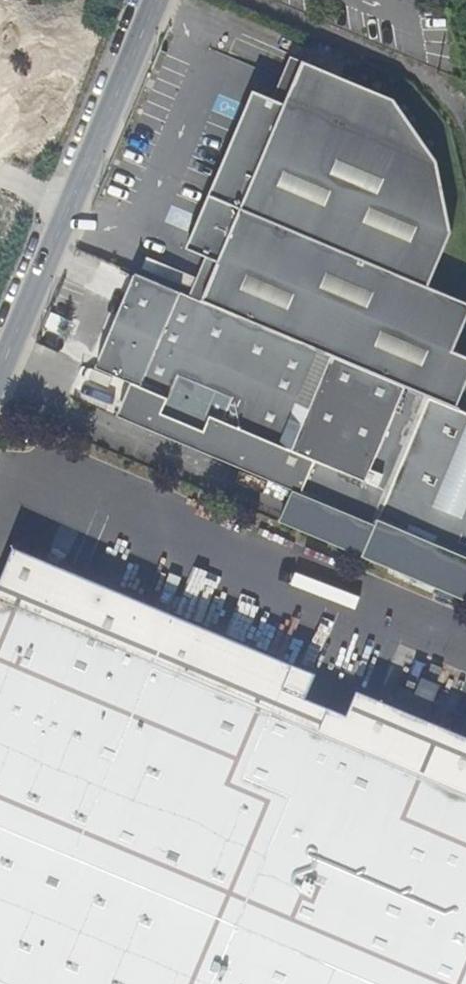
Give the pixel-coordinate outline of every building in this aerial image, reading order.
[(118,19),(125,2),(118,0),(113,0),(111,5),(107,15),(118,19)] [(215,70),(168,181),(178,185),(427,287),(449,235),(413,219),(435,163),(377,139),(393,102),(292,60),(275,96),(215,70)] [(465,318),(465,304),(427,287),(178,185),(165,215),(184,222),(159,284),(433,397),(465,318)] [(132,272),(93,367),(136,385),(121,419),(291,490),(277,522),(465,602),(465,411),(433,397),(159,284),(132,272)] [(14,547),(0,579),(0,983),(465,983),(465,737),(358,691),(347,717),(307,700),(317,674),(14,547)]
